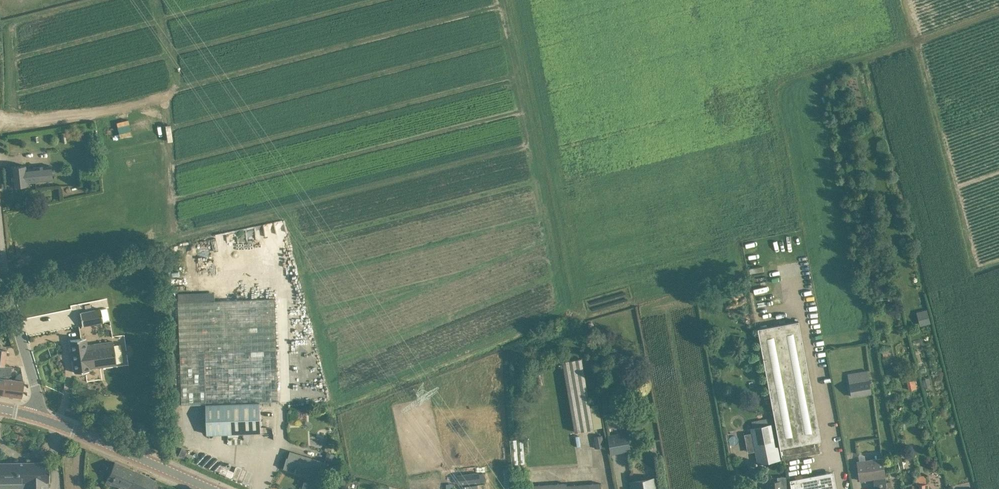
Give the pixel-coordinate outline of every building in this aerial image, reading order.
[(25,165),(11,166),(13,186),(27,184),(27,181),(52,179),(51,165),(25,167),(25,165)] [(178,302),(181,404),(206,403),(207,434),(261,432),(260,402),(278,401),(274,298),(215,300),(215,292),(178,293),(178,302)] [(101,308),(104,321),(109,320),(107,307),(101,308)] [(82,325),(104,321),(101,308),(80,312),(82,325)] [(927,309),(917,311),(920,325),(930,322),(927,309)] [(773,410),(775,423),(782,459),(820,452),(818,440),(821,440),(799,320),(758,328),(772,402),(768,402),(769,410),(773,410)] [(116,363),(115,354),(113,341),(87,344),(86,337),(70,339),(75,372),(89,370),(89,367),(116,363)] [(563,360),(575,432),(594,428),(590,405),(582,357),(563,360)] [(11,366),(4,365),(4,366),(2,394),(21,396),(24,380),(8,378),(9,375),(10,376),(11,366)] [(930,386),(928,378),(922,379),(924,387),(930,386)] [(852,397),(872,393),(869,379),(849,383),(852,397)] [(748,451),(755,449),(758,464),(778,460),(771,424),(750,428),(752,433),(745,435),(748,451)] [(611,454),(631,450),(628,431),(607,435),(611,454)] [(594,436),(596,448),(605,446),(602,434),(594,436)] [(288,458),(285,468),(286,468),(286,467),(295,470),(295,471),(296,471),(297,468),(308,471),(304,486),(313,488),(314,488),(320,469),(323,470),(325,462),(291,451),(289,458),(288,458)] [(325,458),(333,460),(335,453),(327,451),(325,458)] [(859,460),(858,460),(860,479),(874,478),(876,488),(885,488),(887,487),(886,481),(886,477),(883,457),(865,459),(859,460)] [(23,481),(24,488),(48,488),(47,480),(49,480),(49,481),(49,480),(49,462),(49,461),(48,461),(0,462),(0,482),(23,481)] [(120,488),(129,488),(130,488),(133,488),(152,488),(157,480),(114,461),(105,482),(120,488)] [(459,484),(479,482),(481,482),(479,471),(457,474),(459,484)] [(833,472),(791,480),(793,488),(836,488),(833,472)] [(916,488),(928,488),(928,482),(927,475),(916,476),(916,483),(916,488)] [(770,480),(770,488),(786,488),(785,488),(787,488),(786,476),(777,476),(777,480),(770,480)] [(632,488),(658,488),(656,477),(630,481),(632,488)]
